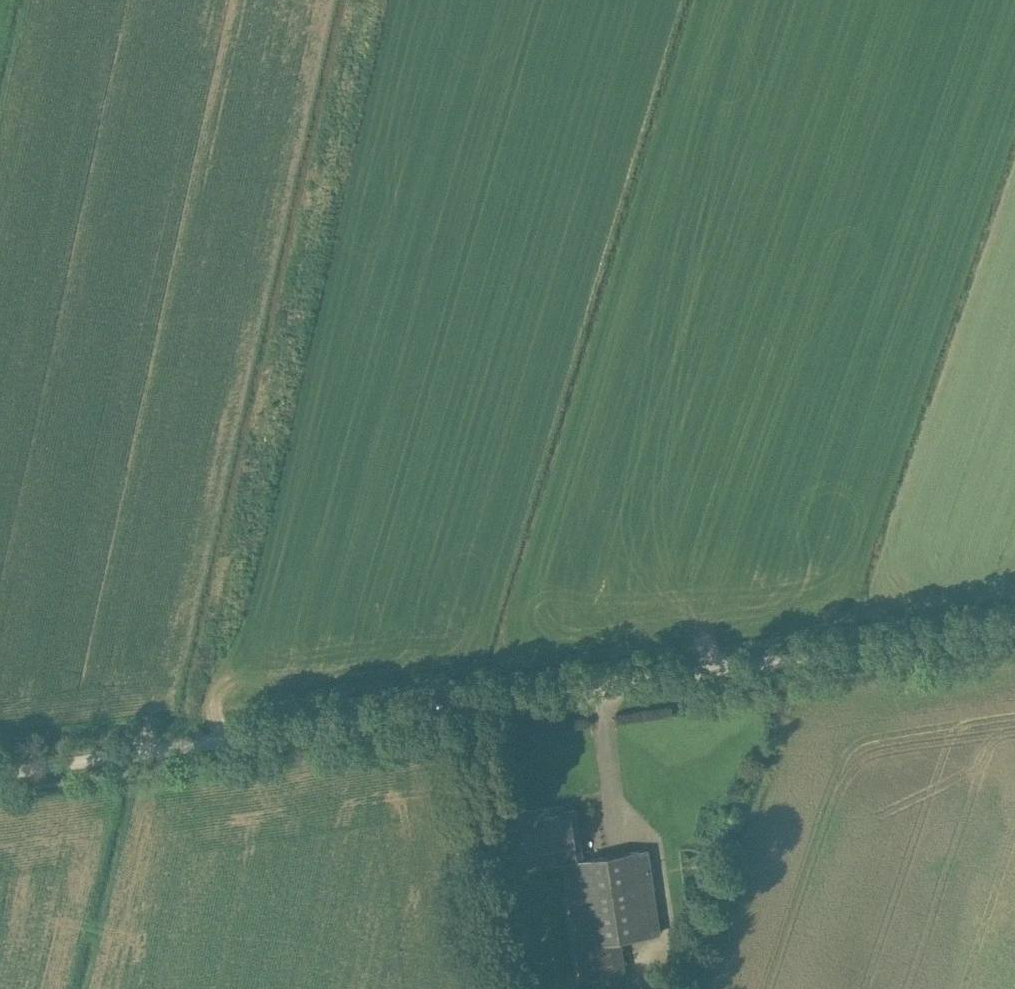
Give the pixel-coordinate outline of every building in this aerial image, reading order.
[(557,863),(563,862),(581,977),(624,971),(618,939),(659,932),(647,850),(582,859),(574,809),(555,812),(556,813),(546,815),(545,807),(518,811),(521,833),(527,832),(529,848),(555,844),(557,863)]
